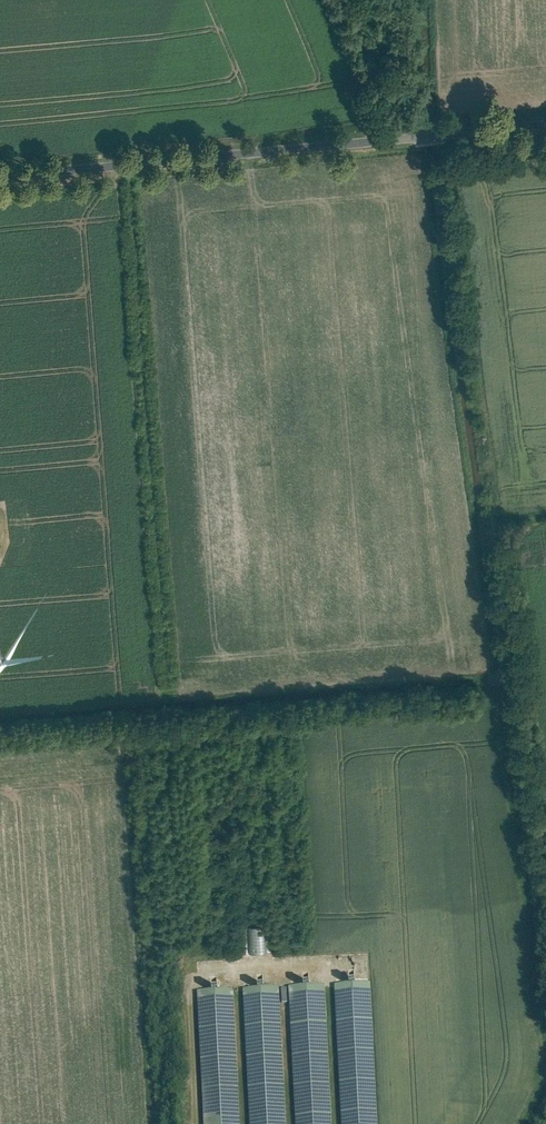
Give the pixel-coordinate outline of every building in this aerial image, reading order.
[(371,983),(336,985),(343,1123),(378,1123),(371,983)] [(325,985),(290,987),(297,1123),(332,1123),(325,985)] [(279,988),(244,989),(251,1123),(286,1123),(279,988)] [(234,990),(198,991),(205,1123),(240,1123),(234,990)]
